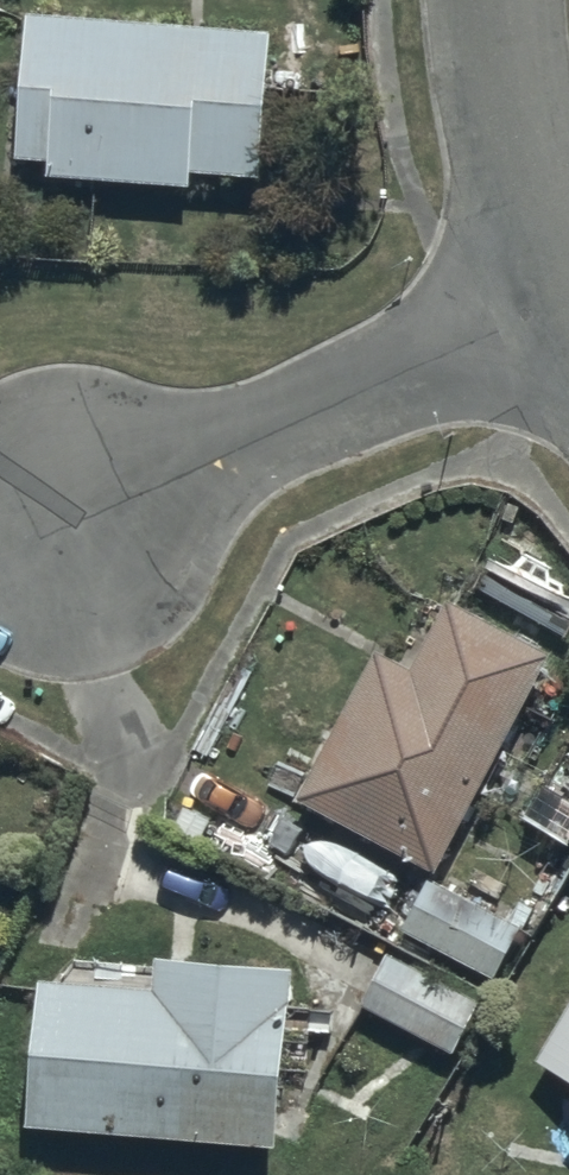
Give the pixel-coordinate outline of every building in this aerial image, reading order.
[(271,39),(31,16),(18,162),(50,165),(48,179),(195,194),(197,176),(257,182),(271,39)] [(556,660),(448,604),(406,684),(370,665),(298,803),(441,878),(556,660)] [(519,932),(423,881),(398,932),(496,980),(519,932)] [(480,1008),(385,958),(358,1009),(453,1059),(480,1008)] [(279,1156),(294,974),(157,963),(155,994),(38,985),(26,1136),(279,1156)] [(522,1086),(568,1112),(568,997),(522,1086)]
